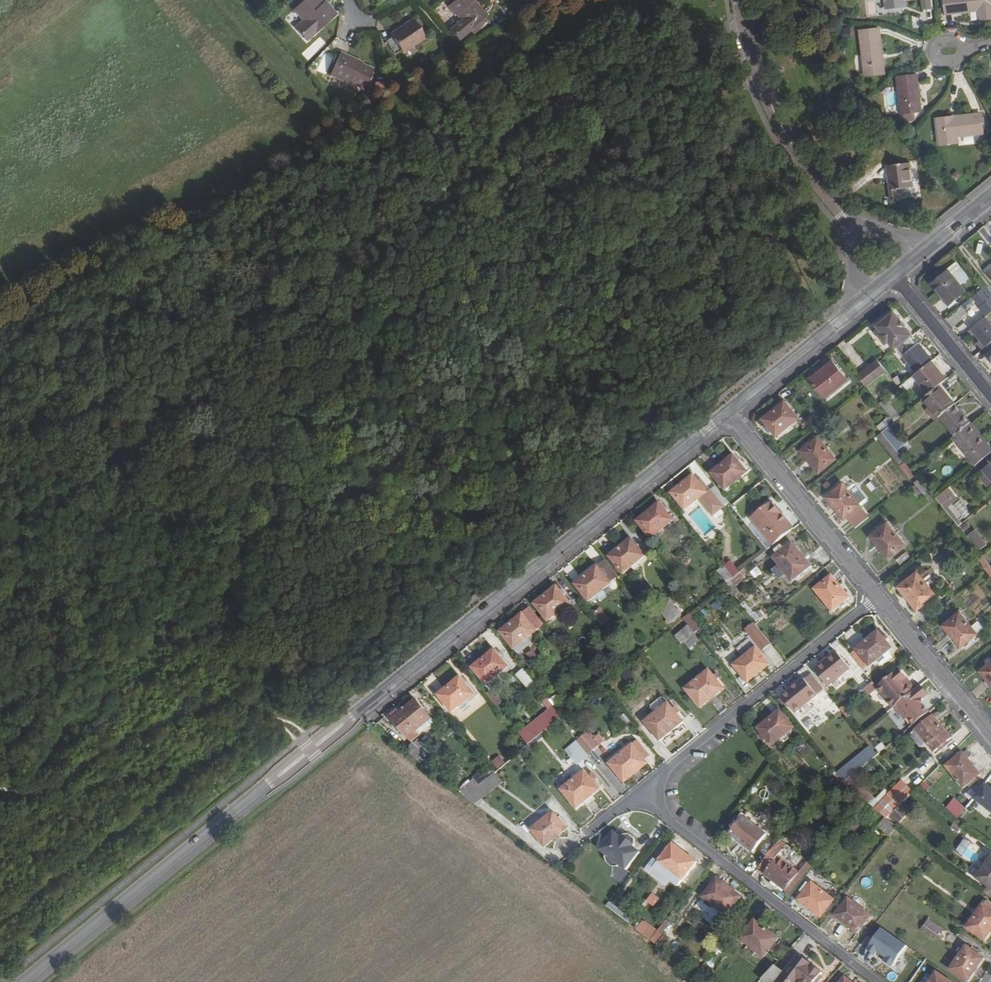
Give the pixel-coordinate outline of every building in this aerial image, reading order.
[(294,9),(304,20),(306,23),(297,31),(307,41),(336,14),(330,7),(327,9),(322,3),(320,0),(305,0),(294,9)] [(475,33),(486,24),(482,20),(485,17),(486,16),(481,10),(479,11),(470,1),(472,0),(456,0),(448,7),(455,15),(456,14),(460,20),(469,30),(471,28),(473,30),(475,33)] [(470,1),(479,11),(481,10),(473,0),(472,0),(470,1)] [(484,10),(496,1),(496,0),(477,0),(484,10)] [(946,14),(978,10),(983,10),(984,19),(990,18),(990,0),(944,0),(946,14)] [(306,23),(304,20),(295,28),(297,31),(306,23)] [(391,34),(392,37),(385,41),(394,55),(401,50),(403,52),(424,38),(412,20),(391,34)] [(469,30),(460,20),(448,30),(458,42),(473,30),(471,28),(469,30)] [(885,73),(880,29),(860,31),(866,76),(885,73)] [(364,89),(372,70),(361,65),(357,63),(358,61),(340,53),(330,76),(352,85),(352,84),(364,89)] [(921,112),(917,75),(898,77),(902,113),(913,112),(921,112)] [(902,113),(900,114),(900,118),(904,121),(911,120),(914,117),(913,112),(902,113)] [(937,119),(940,145),(954,143),(953,137),(957,136),(984,134),(981,114),(937,119)] [(886,165),(889,191),(897,190),(897,186),(911,184),(912,188),(924,187),(922,170),(912,171),(911,162),(886,165)] [(954,170),(951,174),(956,179),(960,174),(954,170)] [(978,231),(988,244),(990,242),(990,234),(984,226),(978,231)] [(948,269),(950,271),(962,286),(969,279),(956,263),(948,269)] [(950,306),(966,291),(962,286),(950,271),(933,285),(950,306)] [(981,307),(987,316),(990,313),(990,291),(986,286),(977,293),(985,303),(981,307)] [(985,303),(977,293),(972,297),(981,307),(985,303)] [(972,311),(965,303),(946,319),(953,327),(972,311)] [(897,349),(904,344),(914,336),(895,312),(878,326),(897,349)] [(972,329),(986,347),(990,343),(990,324),(986,317),(972,329)] [(904,344),(910,351),(922,366),(934,356),(922,341),(920,343),(914,336),(904,344)] [(910,351),(907,354),(918,369),(922,366),(910,351)] [(879,360),(859,375),(868,386),(888,371),(879,360)] [(819,372),(822,376),(813,383),(827,400),(850,382),(833,361),(819,372)] [(932,362),(914,376),(929,395),(940,386),(947,380),(932,362)] [(822,376),(819,372),(810,380),(813,383),(822,376)] [(915,381),(912,378),(901,387),(899,388),(902,391),(915,381)] [(929,395),(923,399),(930,407),(938,417),(939,416),(954,404),(940,386),(929,395)] [(886,399),(881,402),(896,421),(901,417),(886,399)] [(777,436),(799,418),(785,401),(763,419),(777,436)] [(954,404),(939,416),(955,435),(968,423),(970,422),(955,403),(954,404)] [(938,417),(930,407),(925,411),(933,421),(938,417)] [(889,418),(877,428),(881,432),(893,422),(889,418)] [(970,422),(968,423),(979,436),(981,434),(971,422),(970,422)] [(952,437),(976,465),(990,453),(990,446),(981,434),(979,436),(968,423),(955,435),(952,437)] [(890,426),(883,431),(898,449),(904,444),(890,426)] [(883,431),(877,437),(898,463),(904,458),(898,449),(883,431)] [(836,459),(818,437),(801,451),(819,473),(836,459)] [(745,460),(741,464),(734,456),(713,473),(726,490),(752,469),(745,460)] [(898,463),(911,479),(917,474),(913,469),(904,458),(898,463)] [(700,498),(712,489),(704,480),(700,484),(694,476),(680,487),(676,483),(670,488),(674,492),(672,493),(686,510),(700,498)] [(915,482),(924,494),(928,491),(919,479),(915,482)] [(844,519),(861,506),(843,484),(827,498),(844,519)] [(954,494),(948,487),(936,497),(942,504),(954,494)] [(725,506),(712,489),(700,498),(714,515),(725,506)] [(954,494),(942,504),(959,525),(962,523),(949,507),(958,500),(954,494)] [(772,501),(770,503),(780,515),(782,514),(772,501)] [(758,526),(773,545),(791,531),(785,523),(788,521),(782,514),(780,515),(770,503),(754,516),(760,524),(758,526)] [(673,521),(660,504),(638,522),(652,538),(673,521)] [(760,524),(754,516),(751,518),(758,526),(760,524)] [(791,531),(794,529),(788,521),(785,523),(791,531)] [(966,522),(960,526),(964,532),(970,527),(966,522)] [(889,558),(905,545),(887,523),(871,536),(889,558)] [(975,530),(968,536),(979,551),(987,545),(975,530)] [(624,573),(645,556),(632,539),(610,556),(624,573)] [(811,566),(793,544),(786,549),(779,555),(775,558),(780,564),(788,574),(793,580),(811,566)] [(786,549),(782,545),(775,550),(779,555),(786,549)] [(906,553),(896,561),(900,567),(911,558),(906,553)] [(990,569),(990,567),(981,555),(976,559),(987,572),(990,569)] [(731,562),(725,567),(733,577),(739,572),(731,562)] [(780,580),(788,574),(780,564),(775,568),(775,574),(780,580)] [(611,583),(598,567),(576,585),(589,601),(597,595),(602,600),(609,595),(604,590),(611,583)] [(725,567),(719,571),(727,582),(733,577),(725,567)] [(750,572),(755,579),(763,574),(758,567),(750,572)] [(733,577),(727,582),(724,585),(734,597),(742,591),(737,585),(747,576),(742,570),(739,572),(733,577)] [(917,610),(936,595),(917,572),(899,587),(917,610)] [(816,590),(834,611),(850,597),(832,576),(816,590)] [(549,621),(571,604),(558,587),(536,604),(549,621)] [(715,611),(724,607),(721,600),(712,604),(715,611)] [(671,601),(659,610),(670,623),(681,614),(671,601)] [(603,626),(611,620),(601,607),(593,614),(603,626)] [(762,609),(752,613),(755,621),(765,618),(762,609)] [(689,624),(696,632),(703,626),(691,612),(684,618),(689,624)] [(944,625),(961,648),(978,634),(960,612),(944,625)] [(512,651),(537,631),(523,614),(499,635),(512,651)] [(755,622),(746,628),(763,649),(771,643),(755,622)] [(689,624),(676,635),(682,643),(685,641),(691,648),(701,640),(696,632),(689,624)] [(879,631),(857,649),(870,666),(875,662),(887,652),(892,648),(879,631)] [(748,682),(770,664),(757,648),(735,665),(748,682)] [(857,649),(854,651),(867,668),(870,666),(857,649)] [(487,685),(509,667),(496,650),(474,668),(487,685)] [(534,650),(527,654),(532,662),(539,658),(534,650)] [(675,650),(667,656),(673,664),(681,658),(675,650)] [(829,686),(850,669),(837,652),(815,669),(829,686)] [(891,657),(887,652),(875,662),(878,667),(891,657)] [(987,665),(980,671),(990,685),(990,662),(987,665)] [(525,669),(517,675),(528,689),(536,682),(525,669)] [(701,707),(725,689),(710,670),(687,689),(701,707)] [(894,708),(895,708),(914,692),(905,681),(908,679),(900,670),(878,688),(879,690),(894,708)] [(467,701),(475,695),(461,678),(440,695),(453,712),(460,706),(464,710),(471,705),(467,701)] [(796,713),(818,695),(804,679),(783,696),(796,713)] [(905,681),(914,692),(917,690),(908,679),(905,681)] [(879,690),(878,688),(873,683),(865,690),(870,697),(879,690)] [(931,712),(924,704),(925,701),(929,697),(921,686),(917,690),(914,692),(895,708),(905,719),(908,717),(914,725),(931,712)] [(497,706),(501,703),(493,690),(488,693),(497,706)] [(394,719),(409,738),(416,732),(432,719),(417,701),(402,713),(400,710),(393,716),(395,718),(394,719)] [(661,740),(683,721),(669,704),(646,722),(661,740)] [(848,704),(841,710),(849,719),(856,713),(848,704)] [(815,708),(808,713),(811,719),(804,723),(809,731),(830,718),(825,709),(818,714),(815,708)] [(935,751),(952,738),(939,723),(950,714),(945,708),(917,730),(919,732),(930,745),(935,751)] [(772,745),(794,727),(780,711),(759,728),(772,745)] [(436,725),(432,719),(416,732),(420,738),(436,725)] [(546,731),(537,720),(520,734),(529,745),(546,731)] [(604,743),(591,728),(566,751),(578,765),(604,743)] [(930,745),(919,732),(912,737),(922,748),(926,748),(930,745)] [(646,760),(650,756),(638,741),(610,764),(625,782),(648,763),(646,760)] [(408,755),(424,759),(427,748),(411,743),(408,755)] [(968,760),(973,756),(968,750),(964,753),(963,753),(946,766),(964,788),(980,774),(968,760)] [(498,769),(506,763),(500,756),(493,762),(498,769)] [(902,783),(890,795),(889,795),(881,802),(857,782),(868,773),(861,768),(844,782),(877,810),(887,818),(912,793),(902,783)] [(592,795),(600,789),(585,771),(562,790),(577,808),(585,802),(587,805),(594,799),(592,795)] [(495,773),(484,783),(478,776),(461,790),(475,806),(503,782),(495,773)] [(484,773),(476,777),(479,783),(487,779),(484,773)] [(990,811),(990,784),(987,782),(975,800),(990,811)] [(946,810),(958,820),(968,808),(955,798),(946,810)] [(906,818),(914,810),(906,802),(898,809),(906,818)] [(877,810),(869,819),(890,836),(897,827),(887,818),(877,810)] [(546,846),(567,829),(554,812),(532,830),(546,846)] [(757,846),(762,850),(771,838),(744,818),(741,822),(736,818),(732,824),(737,827),(731,834),(753,851),(757,846)] [(627,870),(641,852),(634,847),(635,845),(623,836),(622,838),(615,832),(601,850),(608,855),(606,857),(618,866),(620,864),(627,870)] [(971,862),(979,846),(964,838),(955,854),(971,862)] [(767,873),(766,874),(786,890),(800,873),(779,856),(787,845),(780,840),(759,866),(767,873)] [(674,844),(659,863),(667,868),(664,872),(679,884),(697,862),(674,844)] [(802,871),(808,863),(794,852),(796,851),(788,845),(787,845),(779,856),(800,873),(802,871)] [(977,878),(988,886),(990,887),(990,857),(977,878)] [(802,871),(806,874),(813,865),(809,862),(808,863),(802,871)] [(659,863),(656,866),(664,872),(667,868),(659,863)] [(802,871),(800,873),(786,890),(785,892),(789,895),(806,874),(802,871)] [(704,897),(726,915),(741,896),(718,879),(704,897)] [(821,917),(834,900),(828,895),(812,882),(799,900),(821,917)] [(828,895),(834,900),(839,893),(833,888),(828,895)] [(654,893),(648,902),(656,907),(662,898),(654,893)] [(857,932),(871,916),(849,898),(835,915),(857,932)] [(611,902),(607,906),(621,917),(625,913),(611,902)] [(985,940),(990,931),(990,910),(983,904),(967,927),(985,940)] [(764,957),(779,938),(755,920),(741,939),(764,957)] [(930,921),(924,929),(938,939),(943,931),(930,921)] [(883,928),(868,950),(896,970),(912,948),(883,928)] [(656,935),(652,941),(665,951),(669,945),(656,935)] [(969,981),(985,958),(966,946),(951,969),(969,981)] [(761,979),(765,981),(815,981),(821,975),(823,972),(798,953),(784,971),(775,965),(761,979)] [(705,963),(697,973),(707,981),(716,971),(705,963)] [(936,972),(929,981),(951,981),(936,972)]
